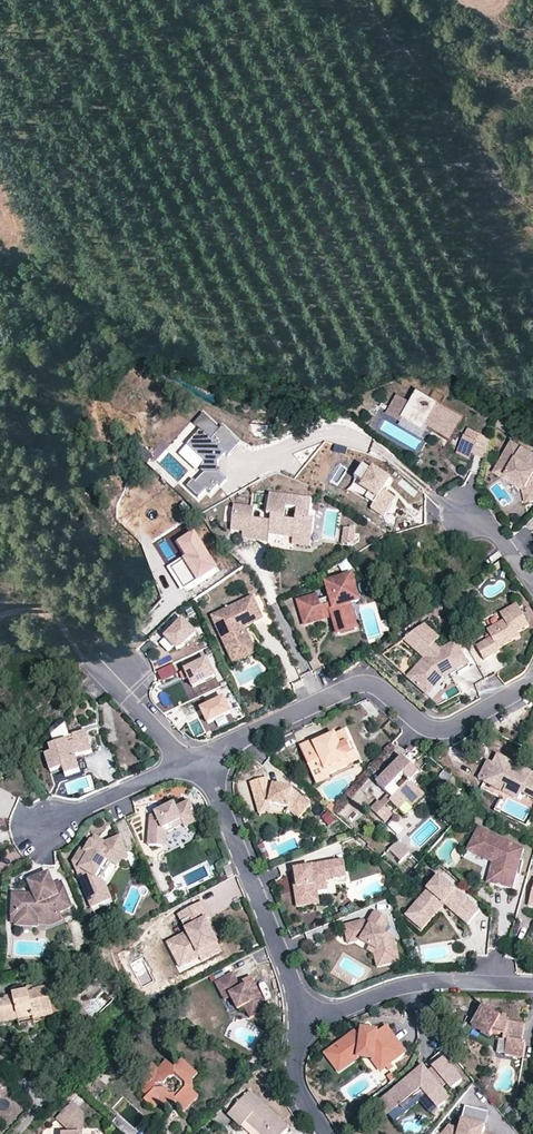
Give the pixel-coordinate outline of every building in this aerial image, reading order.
[(448,435),(460,417),(421,392),(413,403),(400,395),(390,410),(402,417),(404,413),(423,425),(426,420),(448,435)] [(221,431),(204,415),(195,425),(201,431),(186,446),(204,463),(201,466),(200,471),(203,474),(195,482),(193,480),(186,487),(198,499),(206,491),(210,495),(218,486),(220,488),(227,481),(220,474),(217,474),(213,474),(213,464),(217,464),(226,456),(228,458),(241,446),(224,429),(221,431)] [(482,441),(467,433),(457,453),(472,461),(482,441)] [(514,443),(499,469),(511,475),(510,477),(530,488),(532,498),(532,453),(514,443)] [(150,455),(142,448),(136,455),(144,462),(150,455)] [(372,471),(363,465),(354,478),(371,490),(366,498),(374,503),(371,508),(384,517),(396,499),(383,491),(390,480),(374,469),(372,471)] [(499,469),(496,474),(527,492),(530,501),(532,500),(532,498),(530,488),(510,477),(511,475),(499,469)] [(308,512),(312,513),(314,501),(271,495),(268,515),(272,516),(271,521),(269,536),(289,539),(290,534),(295,535),(293,542),(307,544),(308,537),(313,537),(315,522),(306,521),(308,512)] [(254,519),(256,508),(236,505),(234,521),(245,523),(244,531),(243,537),(268,541),(269,536),(271,521),(254,519)] [(245,523),(234,521),(232,529),(244,531),(245,523)] [(194,528),(176,539),(186,556),(170,566),(183,587),(217,566),(194,528)] [(353,546),(355,531),(346,529),(343,545),(353,546)] [(350,604),(360,601),(351,570),(325,578),(327,585),(333,604),(321,607),(318,595),(298,600),(305,625),(325,619),(323,612),(331,610),(333,617),(335,623),(354,618),(350,604)] [(333,604),(327,585),(316,589),(318,595),(321,607),(333,604)] [(250,623),(261,618),(251,596),(221,610),(223,615),(220,622),(215,624),(224,643),(232,639),(237,650),(250,644),(247,636),(243,635),(240,627),(250,623)] [(519,634),(529,628),(517,606),(501,615),(505,622),(495,627),(499,635),(494,637),(477,647),(485,661),(500,653),(499,650),(516,640),(514,637),(519,634)] [(223,615),(221,610),(211,615),(215,624),(220,622),(223,615)] [(333,617),(331,610),(323,612),(325,619),(333,617)] [(181,616),(164,633),(175,645),(180,643),(194,629),(181,616)] [(357,629),(354,618),(335,623),(338,634),(357,629)] [(232,639),(224,643),(232,661),(258,649),(251,634),(255,632),(250,623),(240,627),(243,635),(247,636),(250,644),(237,650),(232,639)] [(440,640),(424,626),(405,640),(417,651),(427,659),(409,680),(426,695),(440,707),(447,703),(446,702),(445,702),(444,701),(444,700),(444,699),(444,698),(444,697),(443,694),(457,686),(452,678),(469,668),(456,644),(446,649),(442,651),(435,645),(440,640)] [(499,635),(495,627),(490,630),(494,637),(499,635)] [(192,684),(214,674),(206,656),(184,667),(187,674),(192,684)] [(172,664),(157,671),(162,683),(178,676),(172,664)] [(187,674),(184,667),(179,669),(182,676),(187,674)] [(229,709),(222,694),(199,705),(206,720),(229,709)] [(335,736),(325,740),(315,745),(313,741),(300,748),(314,780),(328,775),(326,771),(346,762),(344,758),(354,754),(345,732),(335,736)] [(78,774),(73,759),(80,757),(79,756),(82,755),(91,752),(86,733),(73,737),(75,743),(67,745),(67,742),(50,748),(52,754),(46,756),(51,774),(63,770),(66,778),(78,774)] [(323,737),(313,741),(315,745),(325,740),(323,737)] [(357,762),(354,754),(344,758),(346,762),(326,771),(328,775),(357,762)] [(88,775),(82,755),(79,756),(80,757),(73,759),(78,774),(79,778),(88,775)] [(418,773),(402,757),(376,785),(388,795),(392,799),(389,802),(397,809),(405,801),(408,804),(421,791),(411,781),(418,773)] [(499,757),(495,764),(502,768),(506,760),(499,757)] [(495,764),(494,766),(489,763),(480,780),(493,788),(497,781),(507,787),(504,793),(519,801),(523,794),(532,799),(532,798),(532,775),(506,760),(502,768),(495,764)] [(54,785),(78,778),(79,778),(78,774),(66,778),(63,770),(51,774),(54,785)] [(444,770),(439,777),(448,783),(452,776),(444,770)] [(329,779),(328,775),(314,780),(315,784),(329,779)] [(270,789),(267,781),(251,787),(259,810),(271,806),(291,809),(300,820),(312,806),(294,791),(275,788),(273,793),(269,792),(270,789)] [(493,788),(504,793),(507,787),(497,781),(493,788)] [(424,794),(421,791),(408,804),(411,807),(424,794)] [(388,795),(380,803),(385,807),(389,802),(392,799),(388,795)] [(384,808),(385,807),(380,803),(378,801),(370,810),(384,823),(392,815),(384,808)] [(353,802),(342,813),(353,824),(364,813),(353,802)] [(184,826),(197,819),(189,803),(176,810),(174,806),(151,818),(148,847),(161,848),(163,831),(182,822),(184,826)] [(336,807),(330,803),(326,808),(331,813),(336,807)] [(271,806),(259,810),(262,817),(269,815),(289,818),(290,812),(291,809),(271,806)] [(397,815),(387,827),(399,838),(409,827),(397,815)] [(163,831),(161,848),(166,848),(168,834),(186,829),(199,823),(197,819),(184,826),(182,822),(163,831)] [(513,890),(523,851),(480,828),(464,858),(483,866),(479,881),(513,890)] [(114,860),(124,855),(118,841),(102,847),(100,852),(95,849),(89,847),(85,857),(80,855),(75,865),(80,877),(89,881),(85,891),(94,913),(107,908),(100,891),(102,886),(97,884),(106,863),(111,865),(114,860)] [(398,843),(391,850),(403,861),(410,854),(398,843)] [(114,860),(111,865),(115,867),(127,862),(124,855),(114,860)] [(312,868),(295,871),(297,880),(298,888),(295,889),(298,908),(313,906),(310,887),(328,884),(327,878),(334,877),(334,881),(347,878),(344,861),(312,867),(312,868)] [(97,884),(102,886),(111,865),(106,863),(97,884)] [(234,876),(230,865),(223,868),(228,879),(234,876)] [(37,896),(56,888),(50,872),(30,880),(36,894),(37,896)] [(468,926),(480,913),(440,876),(405,914),(416,924),(423,916),(425,918),(440,901),(445,900),(457,912),(455,915),(468,926)] [(310,887),(313,906),(320,904),(318,893),(329,891),(328,884),(310,887)] [(100,891),(107,908),(113,906),(106,887),(102,886),(100,891)] [(38,915),(51,916),(60,912),(73,907),(65,887),(57,890),(56,888),(37,896),(36,894),(31,896),(27,896),(27,893),(14,892),(12,921),(17,921),(17,924),(38,925),(38,923),(38,915)] [(423,916),(416,924),(421,929),(444,904),(455,915),(457,912),(445,900),(440,901),(425,918),(423,916)] [(203,904),(187,912),(195,927),(186,931),(188,934),(168,944),(174,955),(188,959),(198,954),(200,956),(219,946),(207,922),(211,919),(203,904)] [(38,915),(38,923),(52,924),(63,919),(60,912),(51,916),(38,915)] [(195,927),(187,912),(179,916),(186,931),(195,927)] [(388,926),(387,920),(377,915),(374,916),(368,926),(361,927),(360,924),(351,927),(354,939),(361,944),(378,954),(382,968),(400,964),(395,942),(383,935),(388,926)] [(354,939),(351,927),(344,928),(348,947),(356,945),(374,956),(377,969),(382,968),(378,954),(361,944),(354,939)] [(219,946),(200,956),(204,963),(223,953),(219,946)] [(188,959),(174,955),(178,964),(188,959)] [(232,998),(239,1012),(245,1008),(251,1020),(269,1011),(252,979),(244,983),(247,990),(245,990),(241,990),(234,975),(216,984),(221,993),(228,990),(232,998)] [(33,992),(29,993),(28,992),(23,993),(13,995),(14,999),(5,1001),(5,1000),(0,1001),(0,1021),(33,1014),(33,1016),(53,1012),(48,989),(33,992)] [(228,990),(221,993),(225,1001),(232,998),(228,990)] [(504,1042),(508,1042),(507,1053),(506,1057),(524,1060),(527,1045),(523,1044),(525,1028),(507,1025),(507,1027),(500,1024),(501,1019),(484,1009),(473,1028),(492,1038),(494,1034),(499,1037),(500,1037),(505,1038),(504,1042)] [(53,1012),(33,1016),(34,1018),(34,1023),(54,1018),(53,1012)] [(34,1018),(33,1016),(33,1014),(0,1021),(0,1026),(34,1018)] [(374,1057),(386,1071),(405,1054),(385,1031),(379,1037),(368,1036),(368,1039),(354,1038),(334,1055),(346,1067),(359,1056),(374,1057)] [(498,1052),(506,1057),(507,1053),(508,1042),(504,1042),(505,1038),(500,1037),(499,1037),(498,1052)] [(346,1067),(334,1055),(326,1062),(340,1079),(359,1062),(371,1063),(382,1074),(386,1071),(374,1057),(359,1056),(346,1067)] [(147,1097),(144,1101),(155,1110),(160,1104),(168,1112),(175,1105),(183,1113),(199,1097),(193,1091),(192,1080),(197,1074),(181,1059),(173,1067),(166,1061),(158,1070),(152,1064),(143,1074),(147,1077),(142,1083),(142,1092),(147,1097)] [(453,1090),(463,1081),(445,1060),(435,1069),(437,1071),(432,1076),(424,1067),(401,1087),(396,1091),(398,1094),(390,1102),(398,1111),(403,1107),(407,1111),(423,1097),(425,1099),(428,1096),(440,1109),(451,1099),(443,1090),(449,1085),(453,1090)] [(220,1107),(242,1128),(247,1123),(259,1133),(284,1133),(288,1130),(242,1085),(220,1107)] [(398,1094),(396,1091),(381,1105),(395,1121),(407,1111),(403,1107),(398,1111),(390,1102),(390,1101),(398,1094)] [(84,1114),(72,1102),(57,1118),(70,1130),(84,1130),(84,1114)] [(491,1113),(467,1107),(462,1130),(451,1127),(445,1133),(485,1133),(491,1113)] [(247,1123),(242,1128),(248,1133),(259,1133),(247,1123)]
